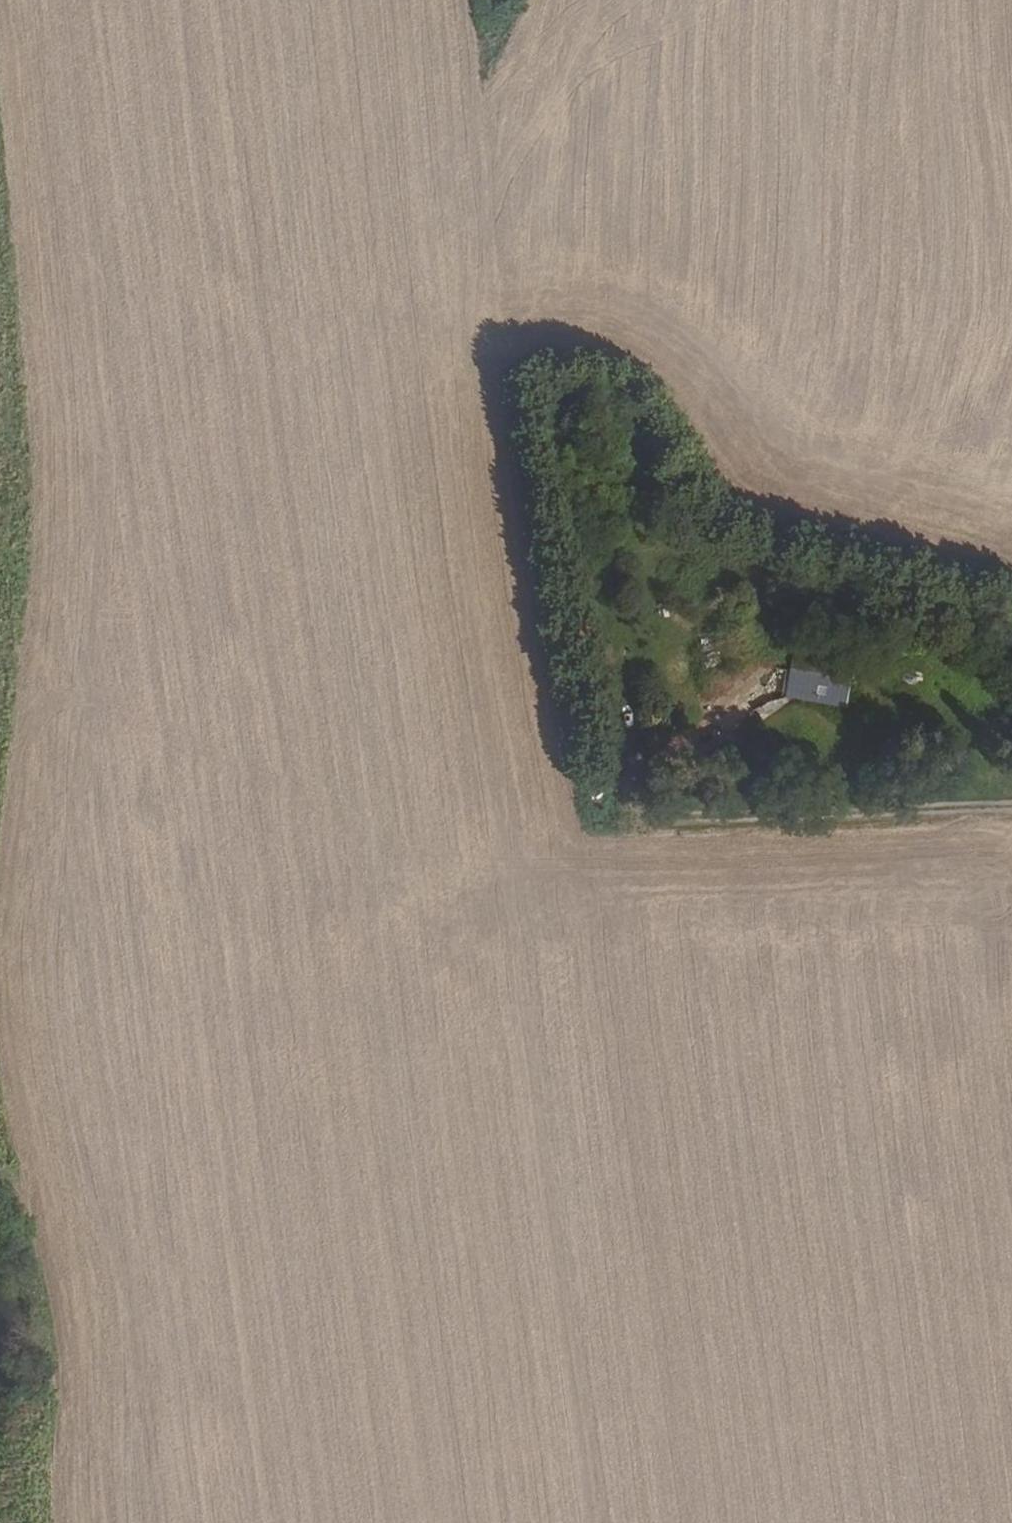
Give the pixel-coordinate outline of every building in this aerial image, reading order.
[(816,657),(793,654),(787,696),(830,702),(834,678),(813,675),(816,657)]
